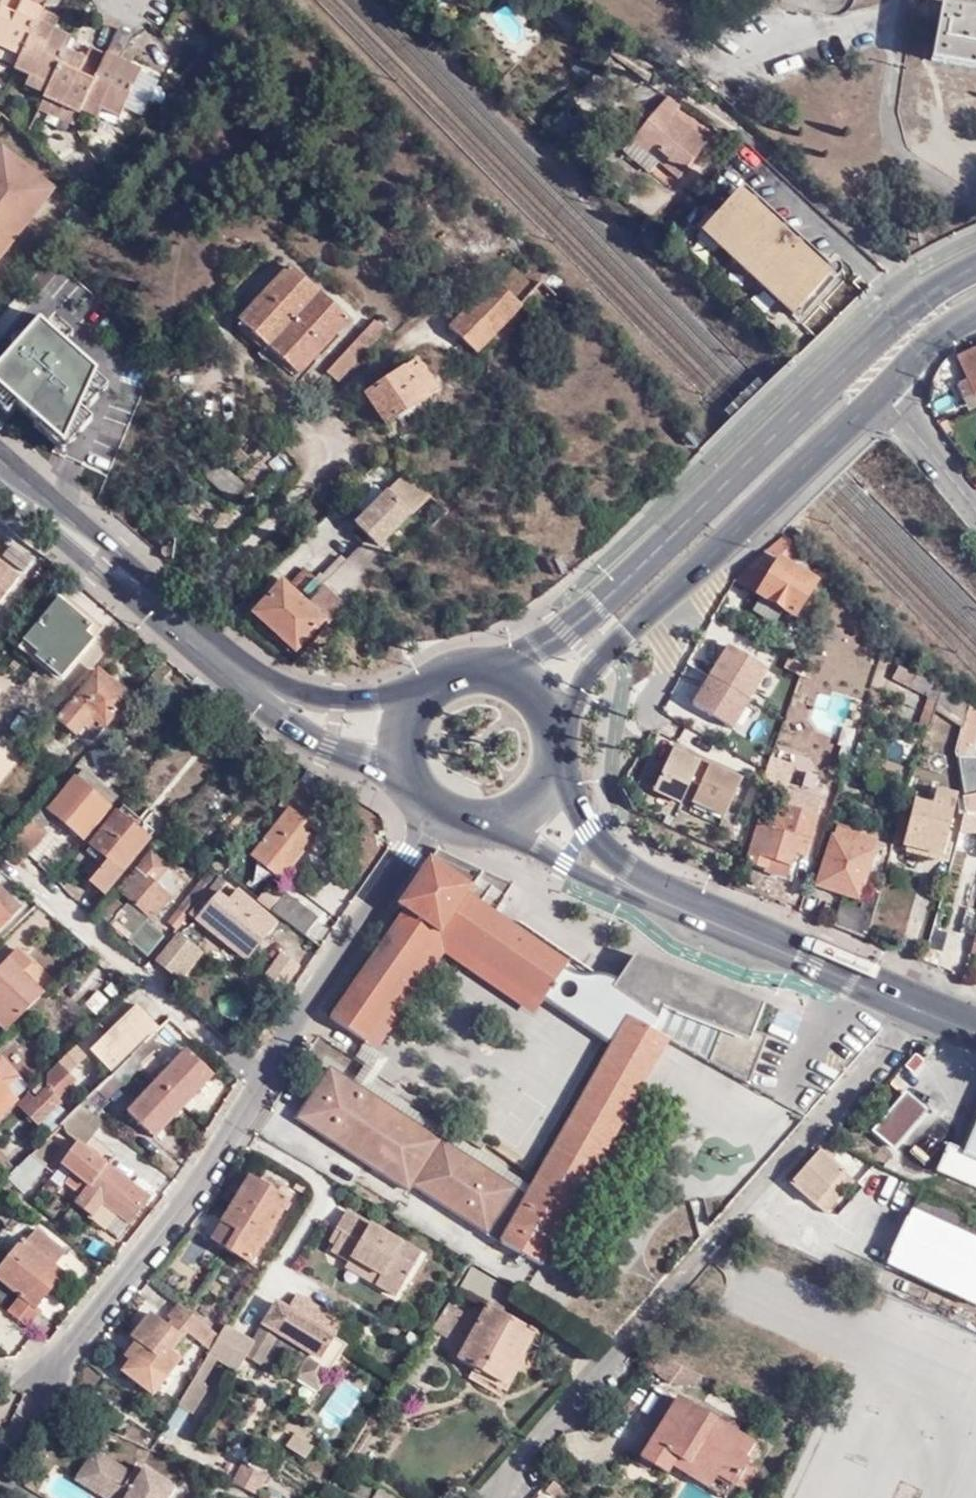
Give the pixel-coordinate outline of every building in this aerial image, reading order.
[(20,59),(43,9),(27,1),(28,0),(3,0),(0,8),(0,49),(20,59)] [(943,8),(934,62),(975,69),(975,14),(943,8)] [(28,88),(45,97),(66,51),(66,50),(72,39),(56,31),(61,18),(43,9),(20,59),(15,70),(31,78),(28,88)] [(107,55),(127,65),(132,55),(111,46),(107,55)] [(39,110),(71,125),(78,110),(103,54),(88,47),(83,59),(66,51),(45,97),(39,110)] [(78,110),(80,112),(107,55),(103,54),(78,110)] [(98,108),(117,117),(139,70),(127,65),(107,55),(80,112),(94,118),(98,108)] [(683,176),(712,140),(680,112),(683,105),(670,95),(636,137),(683,176)] [(0,150),(0,169),(12,153),(3,147),(0,150)] [(55,187),(12,153),(0,169),(0,257),(55,187)] [(744,189),(713,224),(804,308),(836,274),(744,189)] [(804,308),(713,224),(707,231),(798,315),(804,308)] [(300,376),(351,320),(292,267),(243,323),(300,376)] [(508,289),(520,300),(533,285),(521,274),(508,289)] [(476,350),(520,307),(495,281),(451,327),(476,350)] [(47,283),(21,312),(37,326),(63,297),(47,283)] [(386,328),(377,320),(328,373),(339,383),(386,328)] [(84,334),(21,405),(45,425),(107,355),(84,334)] [(442,415),(467,398),(433,349),(366,396),(387,425),(391,422),(430,397),(442,415)] [(965,403),(975,398),(975,350),(961,357),(967,373),(956,378),(958,388),(965,403)] [(403,440),(442,415),(430,397),(391,422),(403,440)] [(965,403),(970,414),(975,411),(975,398),(965,403)] [(230,499),(244,483),(218,460),(204,476),(230,499)] [(390,492),(356,527),(368,539),(378,549),(412,514),(390,492)] [(787,562),(796,548),(785,538),(735,581),(762,597),(754,611),(777,624),(784,610),(797,617),(817,582),(787,562)] [(368,539),(346,561),(350,565),(368,582),(390,560),(378,549),(368,539)] [(284,583),(254,613),(294,653),(324,622),(326,624),(368,582),(350,565),(346,561),(304,603),(284,583)] [(0,565),(0,606),(19,579),(0,565)] [(90,634),(96,627),(61,599),(26,641),(41,655),(40,659),(64,680),(96,640),(90,634)] [(760,755),(781,718),(751,702),(771,666),(719,637),(681,706),(739,738),(736,742),(760,755)] [(928,697),(935,683),(937,678),(917,668),(914,673),(899,667),(892,680),(928,697)] [(132,699),(100,671),(59,722),(78,738),(82,732),(95,742),(132,699)] [(934,709),(941,687),(935,683),(928,697),(915,733),(923,737),(934,709)] [(964,729),(970,711),(971,708),(941,687),(934,709),(947,718),(942,730),(950,735),(955,723),(964,729)] [(958,747),(968,751),(975,724),(975,716),(970,711),(964,729),(958,747)] [(27,758),(6,739),(0,746),(0,789),(27,758)] [(709,771),(710,768),(712,766),(676,750),(674,755),(709,771)] [(681,809),(683,804),(691,786),(701,790),(709,771),(674,755),(665,773),(656,796),(681,809)] [(772,758),(764,779),(788,787),(795,766),(772,758)] [(966,813),(975,813),(975,758),(959,758),(966,813)] [(642,789),(656,796),(665,773),(653,767),(642,789)] [(691,786),(683,804),(724,823),(742,784),(710,768),(709,771),(701,790),(691,786)] [(51,799),(13,846),(28,859),(47,836),(45,833),(57,818),(84,840),(104,817),(83,800),(91,790),(78,778),(57,802),(51,799)] [(903,819),(897,841),(945,854),(961,794),(938,788),(933,805),(917,801),(912,822),(903,819)] [(112,807),(91,790),(83,800),(104,817),(112,807)] [(787,790),(782,804),(819,817),(823,803),(787,790)] [(912,822),(917,801),(919,795),(910,792),(903,819),(912,822)] [(819,817),(782,804),(778,814),(766,810),(747,863),(765,870),(766,874),(786,880),(796,854),(807,857),(819,817)] [(302,831),(307,822),(293,811),(255,860),(284,882),(315,841),(302,831)] [(150,839),(121,814),(87,854),(97,863),(100,860),(106,865),(87,888),(101,900),(150,839)] [(859,900),(880,836),(839,823),(819,887),(859,900)] [(134,900),(130,904),(150,921),(155,916),(157,918),(187,881),(154,853),(124,891),(134,900)] [(430,861),(398,906),(326,1014),(368,1043),(451,923),(553,993),(572,966),(522,932),(531,919),(518,910),(509,923),(468,895),(472,889),(431,861),(430,861)] [(239,891),(221,879),(214,888),(191,915),(243,958),(264,931),(272,936),(281,924),(263,907),(261,909),(242,891),(239,891)] [(191,915),(214,888),(204,880),(170,920),(180,929),(191,915)] [(15,919),(3,906),(11,898),(0,886),(0,933),(15,919)] [(268,892),(260,902),(309,940),(323,922),(287,895),(281,903),(268,892)] [(114,923),(128,907),(118,897),(103,914),(114,923)] [(3,906),(15,919),(23,911),(11,898),(3,906)] [(150,921),(130,904),(128,907),(114,923),(150,956),(168,938),(150,921)] [(451,923),(368,1043),(379,1050),(453,943),(544,1006),(552,994),(553,993),(451,923)] [(205,953),(186,936),(160,963),(179,981),(205,953)] [(49,990),(28,969),(37,960),(24,947),(0,971),(0,1024),(8,1031),(49,990)] [(303,967),(281,952),(276,958),(272,956),(262,971),(286,989),(303,967)] [(738,1064),(753,1072),(768,1023),(754,1019),(762,990),(678,965),(678,966),(637,953),(619,992),(658,1019),(663,1006),(717,1027),(749,1038),(738,1064)] [(572,966),(553,993),(552,994),(575,1009),(594,982),(572,966)] [(669,1039),(750,1083),(753,1072),(738,1064),(749,1038),(717,1027),(663,1006),(658,1019),(619,992),(611,1005),(670,1038),(669,1039)] [(599,1009),(625,1023),(529,1196),(333,1070),(308,1107),(346,1131),(338,1144),(411,1191),(415,1185),(505,1242),(545,1265),(669,1039),(670,1038),(611,1005),(603,1001),(599,1009)] [(160,1030),(139,1006),(92,1050),(106,1065),(104,1067),(113,1076),(131,1059),(151,1039),(160,1030)] [(163,1049),(151,1039),(131,1059),(142,1070),(163,1049)] [(86,1059),(77,1048),(50,1074),(51,1089),(38,1100),(31,1092),(19,1104),(39,1125),(63,1103),(60,1098),(76,1084),(69,1075),(86,1059)] [(159,1085),(187,1111),(207,1090),(198,1080),(206,1071),(189,1054),(159,1085)] [(22,1099),(11,1087),(21,1078),(1,1057),(0,1058),(0,1120),(22,1099)] [(131,1059),(113,1076),(98,1091),(98,1092),(109,1103),(142,1070),(131,1059)] [(198,1080),(207,1090),(217,1080),(206,1071),(198,1080)] [(166,1132),(187,1111),(159,1085),(131,1116),(148,1133),(156,1124),(166,1132)] [(926,1112),(908,1097),(875,1133),(893,1148),(926,1112)] [(99,1130),(104,1125),(82,1106),(73,1115),(97,1133),(99,1130)] [(88,1144),(97,1133),(73,1115),(33,1154),(48,1167),(74,1133),(88,1144)] [(157,1141),(166,1132),(156,1124),(148,1133),(157,1141)] [(963,1156),(975,1161),(975,1124),(963,1156)] [(82,1198),(108,1166),(79,1143),(62,1166),(72,1174),(66,1184),(82,1198)] [(963,1156),(949,1150),(940,1172),(975,1187),(975,1161),(963,1156)] [(33,1154),(8,1177),(25,1195),(48,1167),(33,1154)] [(816,1208),(844,1175),(820,1154),(791,1187),(816,1208)] [(150,1198),(108,1166),(82,1198),(77,1204),(92,1216),(103,1203),(116,1214),(129,1224),(150,1198)] [(249,1261),(289,1198),(250,1174),(208,1237),(249,1261)] [(854,1184),(844,1175),(816,1208),(825,1216),(854,1184)] [(963,1209),(920,1189),(909,1213),(954,1230),(963,1209)] [(106,1226),(116,1214),(103,1203),(92,1216),(106,1226)] [(382,1279),(378,1285),(399,1298),(423,1257),(351,1213),(340,1231),(347,1235),(340,1247),(336,1253),(353,1264),(355,1259),(370,1268),(368,1271),(382,1279)] [(909,1213),(887,1264),(975,1302),(975,1240),(954,1230),(909,1213)] [(347,1235),(340,1231),(333,1243),(340,1247),(347,1235)] [(29,1328),(42,1311),(39,1309),(67,1274),(57,1267),(67,1254),(40,1232),(31,1243),(26,1239),(0,1271),(0,1278),(19,1292),(6,1309),(29,1328)] [(350,1268),(378,1285),(382,1279),(368,1271),(370,1268),(355,1259),(353,1264),(350,1268)] [(501,1314),(513,1292),(472,1268),(459,1291),(491,1309),(460,1360),(476,1370),(476,1374),(509,1393),(541,1337),(501,1314)] [(290,1310),(337,1337),(346,1322),(299,1294),(290,1310)] [(216,1358),(236,1370),(245,1355),(259,1364),(277,1332),(309,1352),(297,1374),(319,1386),(345,1342),(338,1338),(337,1337),(290,1310),(278,1303),(273,1300),(250,1339),(228,1326),(227,1326),(221,1337),(211,1355),(216,1358)] [(209,1350),(218,1335),(181,1305),(180,1304),(169,1318),(209,1350)] [(444,1337),(459,1311),(449,1306),(433,1330),(444,1337)] [(121,1367),(152,1391),(179,1356),(169,1349),(179,1336),(147,1310),(129,1334),(140,1344),(121,1367)] [(218,1335),(221,1337),(227,1326),(228,1326),(225,1324),(218,1335)] [(211,1355),(221,1337),(218,1335),(209,1350),(207,1353),(211,1355)] [(196,1379),(209,1358),(206,1355),(193,1377),(196,1379)] [(196,1379),(201,1382),(216,1358),(211,1355),(210,1356),(209,1358),(196,1379)] [(179,1406),(194,1381),(196,1379),(193,1377),(176,1404),(179,1406)] [(187,1411),(190,1413),(207,1386),(201,1382),(196,1379),(194,1381),(179,1406),(187,1411)] [(670,1476),(673,1470),(680,1461),(716,1483),(720,1478),(735,1489),(751,1465),(746,1461),(755,1447),(681,1399),(644,1459),(670,1476)] [(152,1449),(178,1407),(179,1406),(176,1404),(149,1448),(152,1449)] [(187,1411),(179,1406),(178,1407),(152,1449),(168,1457),(171,1450),(165,1447),(187,1411)] [(311,1446),(292,1434),(285,1444),(304,1456),(311,1446)] [(105,1497),(117,1497),(94,1484),(109,1460),(96,1452),(78,1481),(105,1497)] [(230,1484),(256,1495),(268,1467),(243,1456),(230,1484)] [(175,1491),(138,1469),(133,1475),(109,1460),(94,1484),(117,1497),(170,1497),(175,1491)] [(673,1470),(716,1497),(729,1497),(735,1489),(720,1478),(716,1483),(680,1461),(673,1470)] [(373,1497),(394,1497),(379,1489),(373,1497)]
